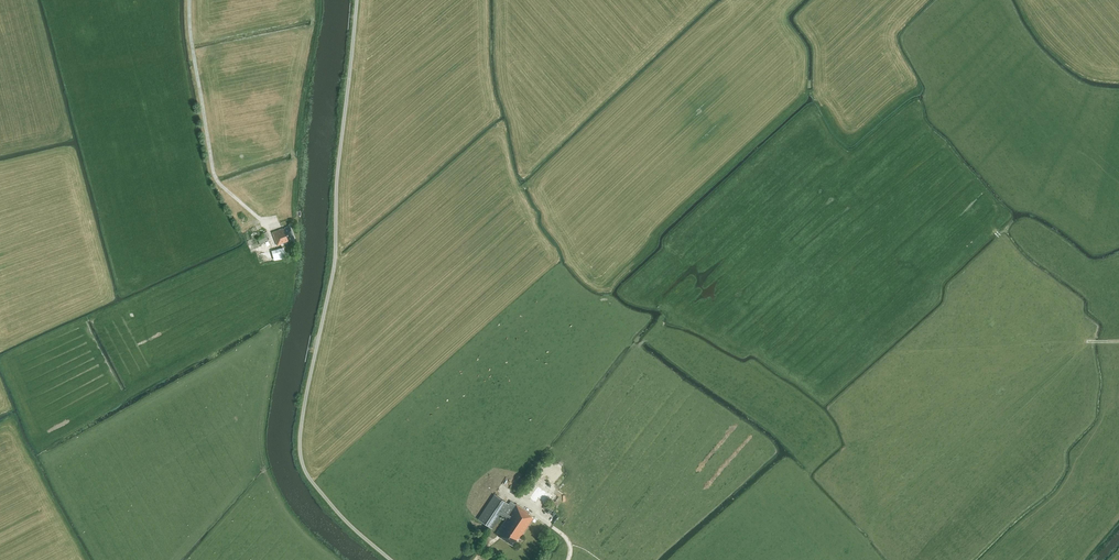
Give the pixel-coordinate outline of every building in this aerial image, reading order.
[(290,239),(294,238),(289,226),(285,227),(285,229),(283,229),(283,228),(272,232),(277,245),(290,240),(290,239)] [(267,236),(268,236),(267,232),(263,233),(264,237),(258,239),(260,244),(267,241),(268,238),(267,236)] [(275,259),(287,257),(284,250),(273,253),(275,259)] [(520,536),(533,517),(529,514),(529,513),(516,504),(511,501),(508,504),(494,494),(478,519),(492,528),(502,514),(506,518),(496,534),(497,535),(512,545),(517,539),(518,539),(520,536)]
